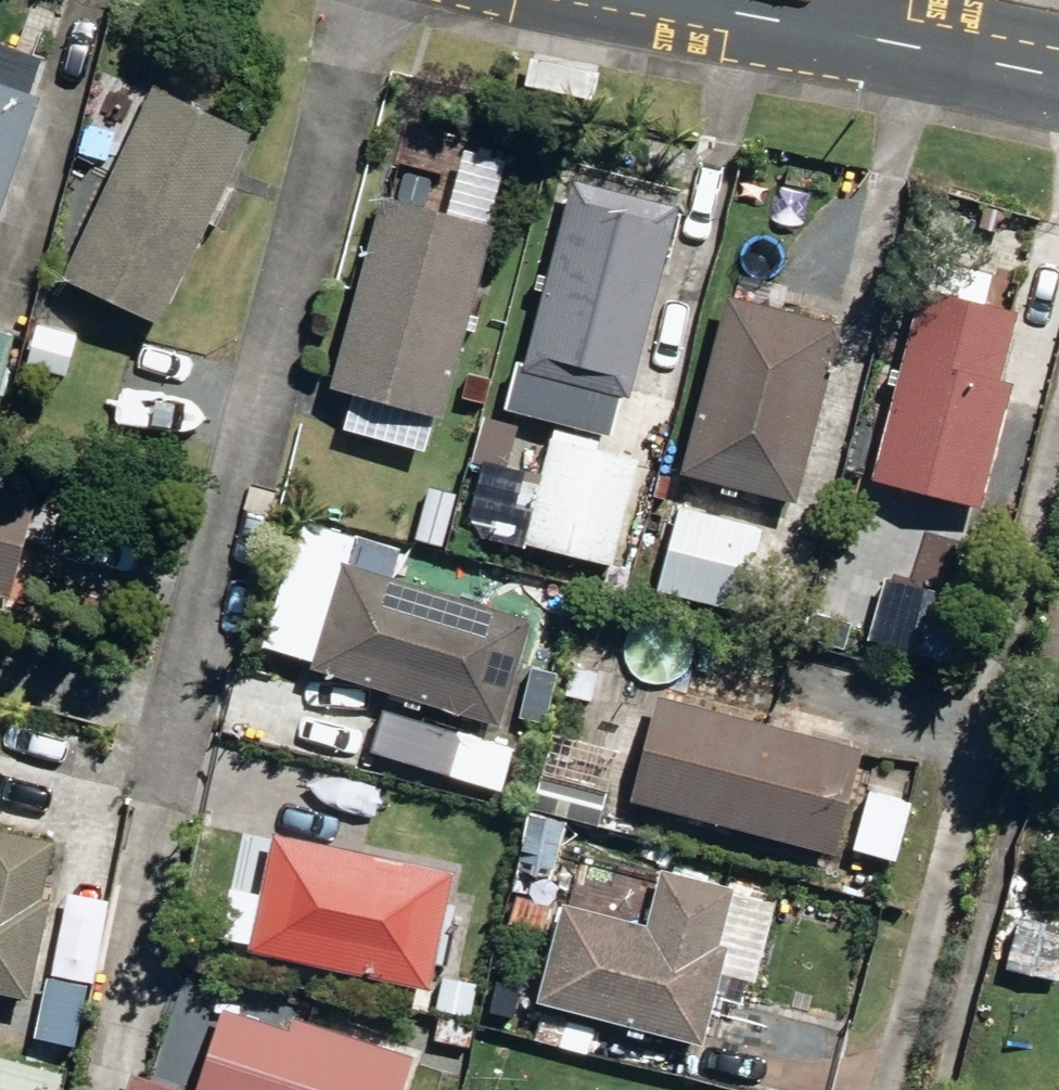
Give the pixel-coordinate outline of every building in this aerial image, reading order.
[(20,191),(29,194),(35,178),(25,175),(53,98),(0,79),(0,244),(20,191)] [(76,280),(171,327),(266,133),(171,86),(76,280)] [(540,373),(644,401),(695,206),(591,178),(540,373)] [(345,386),(454,417),(508,228),(398,197),(345,386)] [(890,479),(998,506),(1031,382),(1015,378),(1032,309),(940,287),(890,479)] [(699,471),(816,500),(860,321),(744,292),(699,471)] [(35,366),(73,372),(82,336),(44,326),(35,366)] [(7,419),(27,334),(0,327),(0,417),(7,419)] [(538,550),(626,567),(652,460),(566,441),(538,550)] [(29,602),(58,497),(0,480),(0,594),(29,602)] [(666,587),(754,611),(777,528),(690,504),(666,587)] [(430,537),(453,543),(460,524),(437,516),(430,537)] [(326,663),(511,723),(543,620),(359,561),(326,663)] [(924,651),(963,664),(982,604),(944,592),(924,651)] [(600,700),(605,670),(578,665),(573,695),(600,700)] [(529,718),(554,724),(562,690),(538,684),(529,718)] [(647,795),(848,850),(876,746),(675,692),(647,795)] [(61,920),(60,919),(64,901),(54,899),(65,843),(0,828),(0,990),(44,1000),(46,994),(47,994),(61,920)] [(263,945),(442,985),(467,874),(287,834),(263,945)] [(548,1003),(719,1045),(743,945),(734,943),(748,886),(673,867),(659,922),(573,901),(548,1003)] [(1058,968),(1058,908),(1037,902),(1022,958),(1058,968)] [(437,1065),(475,1075),(496,995),(459,985),(437,1065)] [(210,1089),(419,1089),(432,1052),(311,1016),(307,1026),(238,1005),(210,1089)] [(138,1079),(135,1089),(175,1089),(138,1079)]
